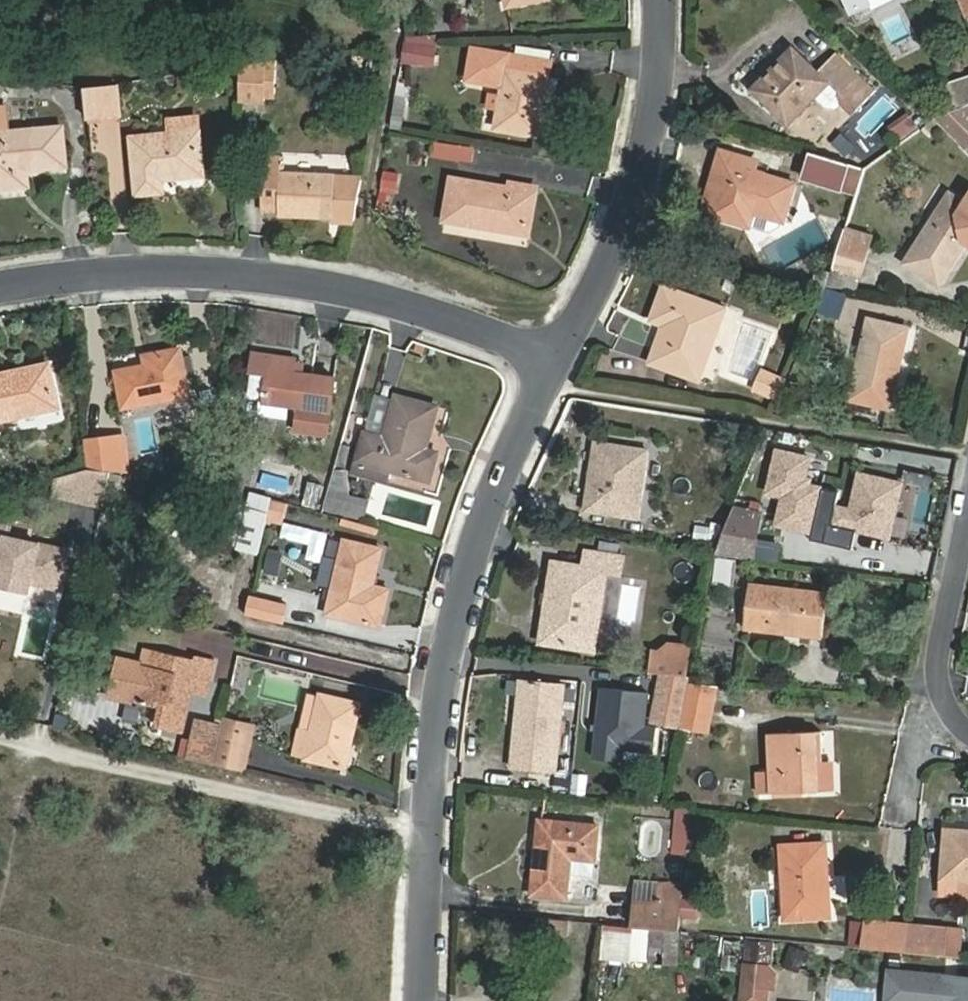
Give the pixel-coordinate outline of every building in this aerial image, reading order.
[(509,10),(552,3),(552,0),(507,0),(509,10)] [(853,11),(873,4),(871,0),(848,0),(853,11)] [(406,36),(403,59),(432,63),(436,34),(406,36)] [(837,50),(819,68),(794,44),(752,87),(790,125),(832,79),(859,106),(876,87),(837,50)] [(545,63),(478,51),(472,83),(507,89),(506,97),(503,114),(500,131),(541,139),(552,82),(542,80),(545,63)] [(268,65),(267,99),(277,99),(279,63),(268,65)] [(555,65),(545,63),(542,80),(552,82),(555,65)] [(268,65),(243,68),(241,103),(266,104),(267,99),(268,65)] [(949,80),(956,106),(967,102),(967,75),(949,80)] [(84,90),(87,116),(123,114),(120,85),(84,90)] [(506,97),(496,96),(493,112),(503,114),(506,97)] [(967,143),(967,102),(956,106),(938,112),(966,144),(967,143)] [(907,140),(917,124),(899,113),(889,130),(907,140)] [(204,174),(198,115),(169,119),(171,137),(133,140),(139,198),(166,195),(164,178),(204,174)] [(0,133),(0,188),(30,185),(28,167),(63,164),(60,126),(0,133)] [(434,141),(431,156),(473,164),(475,148),(434,141)] [(726,149),(707,209),(773,230),(783,225),(785,219),(790,221),(803,214),(812,185),(771,172),(774,164),(726,149)] [(804,177),(857,190),(865,166),(812,150),(804,177)] [(279,192),(278,203),(277,210),(332,217),(331,223),(352,224),(359,181),(337,179),(335,175),(285,169),(285,158),(264,157),(260,191),(279,192)] [(537,192),(452,177),(443,222),(529,237),(537,192)] [(953,187),(907,260),(942,284),(967,242),(967,197),(953,187)] [(260,203),(278,203),(279,192),(260,191),(260,203)] [(803,214),(790,221),(800,224),(803,214)] [(846,223),(833,264),(861,273),(874,234),(846,223)] [(832,270),(820,266),(813,288),(825,290),(832,270)] [(727,307),(665,283),(651,316),(668,323),(653,360),(699,378),(727,307)] [(910,325),(870,316),(853,398),(894,408),(910,325)] [(146,367),(119,371),(126,409),(193,396),(184,350),(144,357),(146,367)] [(295,358),(247,352),(245,370),(263,372),(259,403),(296,407),(293,429),(327,433),(333,376),(294,371),(295,358)] [(0,376),(0,423),(59,412),(51,366),(0,376)] [(782,405),(790,381),(765,371),(755,395),(782,405)] [(427,448),(441,409),(397,394),(385,434),(369,429),(359,462),(391,472),(432,485),(443,453),(427,448)] [(129,435),(119,436),(122,474),(134,477),(129,435)] [(122,474),(119,436),(88,439),(92,467),(112,471),(122,474)] [(643,519),(653,448),(597,439),(587,511),(643,519)] [(354,473),(388,484),(391,472),(359,462),(357,462),(354,473)] [(54,493),(105,503),(112,472),(92,467),(57,477),(54,493)] [(906,481),(861,470),(853,507),(835,502),(828,523),(893,539),(906,481)] [(319,502),(323,482),(310,480),(306,499),(319,502)] [(253,491),(247,521),(266,525),(272,495),(253,491)] [(367,506),(329,496),(325,516),(363,525),(367,506)] [(716,550),(758,556),(767,508),(737,503),(716,550)] [(302,529),(307,511),(286,506),(282,524),(302,529)] [(0,527),(0,576),(2,577),(35,583),(52,587),(58,583),(59,575),(66,577),(71,551),(11,539),(13,529),(0,527)] [(370,582),(379,545),(341,537),(326,610),(380,623),(389,585),(370,582)] [(560,614),(549,613),(544,640),(595,647),(607,571),(624,574),(626,557),(585,552),(584,563),(558,557),(554,585),(564,587),(560,614)] [(715,556),(710,583),(735,587),(740,560),(715,556)] [(52,587),(64,589),(66,577),(59,575),(58,583),(52,587)] [(35,583),(2,577),(0,586),(33,593),(35,583)] [(831,594),(750,581),(743,626),(824,637),(831,594)] [(554,585),(549,613),(560,614),(564,587),(554,585)] [(170,692),(167,701),(162,717),(188,723),(197,686),(211,688),(220,650),(202,645),(200,652),(159,641),(156,657),(145,654),(138,692),(157,698),(159,689),(170,692)] [(667,672),(664,687),(689,692),(692,678),(693,675),(667,672)] [(522,676),(512,767),(556,772),(566,681),(522,676)] [(721,684),(692,678),(689,692),(683,726),(683,730),(711,736),(721,684)] [(689,692),(664,687),(658,721),(683,726),(689,692)] [(157,698),(167,701),(170,692),(159,689),(157,698)] [(345,739),(353,741),(362,705),(316,695),(308,732),(293,729),(289,754),(339,766),(345,739)] [(224,727),(254,734),(255,722),(226,715),(224,727)] [(247,768),(254,734),(224,727),(218,761),(247,768)] [(826,790),(825,731),(773,730),(772,790),(826,790)] [(347,767),(353,741),(345,739),(339,766),(347,767)] [(672,854),(687,855),(691,808),(675,806),(672,854)] [(600,860),(604,821),(541,814),(532,893),(570,896),(574,857),(600,860)] [(946,826),(941,876),(967,879),(967,828),(946,826)] [(835,916),(830,840),(780,841),(785,919),(835,916)] [(637,886),(636,901),(660,903),(662,888),(637,886)] [(660,903),(636,901),(633,925),(683,930),(686,890),(662,888),(660,903)] [(911,952),(913,921),(868,917),(863,947),(890,949),(911,952)] [(913,921),(911,952),(967,957),(967,925),(913,921)] [(742,1000),(769,1000),(771,989),(777,990),(779,971),(773,964),(745,961),(742,1000)] [(887,969),(884,1000),(906,1000),(909,971),(887,969)] [(909,971),(906,1000),(920,1000),(922,973),(909,971)] [(922,973),(920,1000),(967,1000),(967,978),(922,973)]
